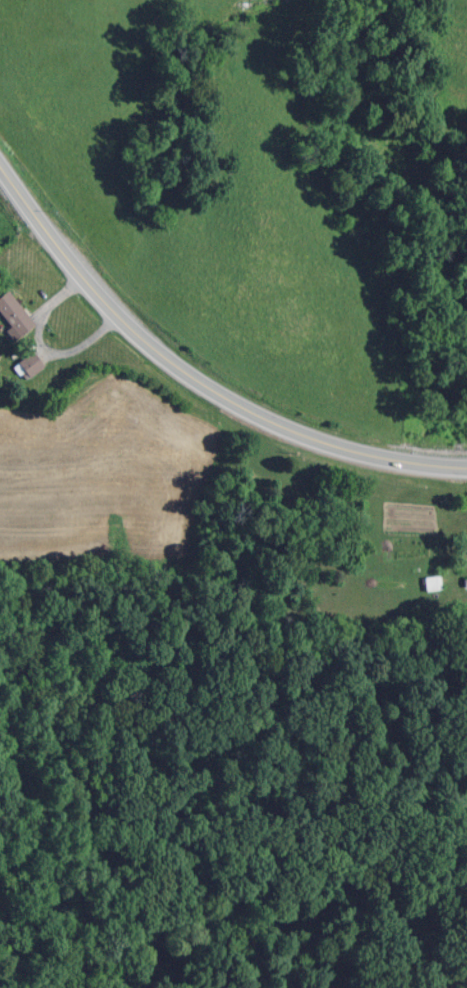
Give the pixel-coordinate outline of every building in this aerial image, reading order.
[(6,288),(0,293),(0,314),(15,335),(31,323),(6,288)] [(25,377),(41,364),(30,349),(13,363),(25,377)]
